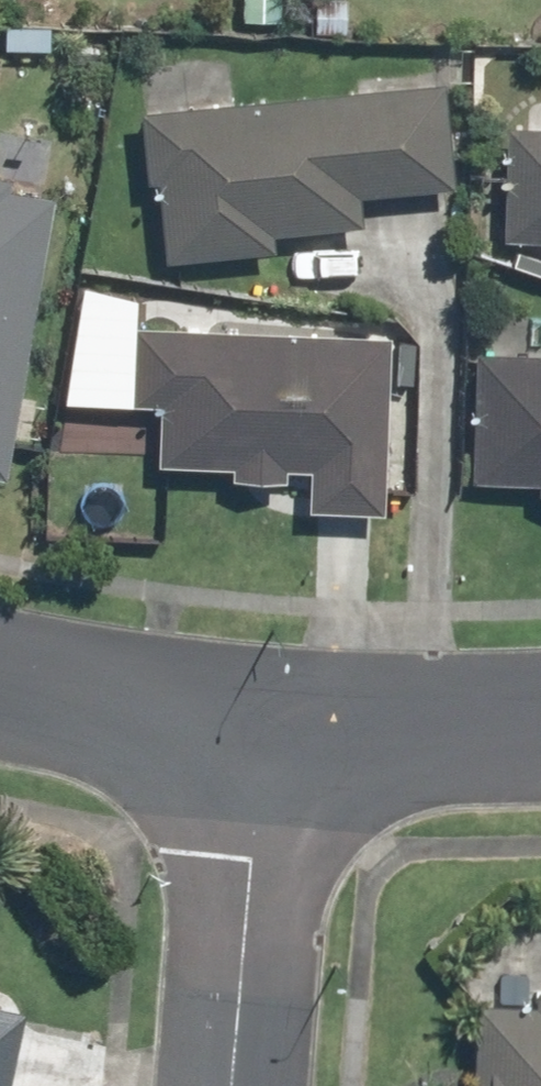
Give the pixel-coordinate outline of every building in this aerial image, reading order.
[(432,85),(125,113),(139,269),(264,258),(263,240),(350,232),(347,201),(442,193),(432,85)] [(496,129),(493,246),(540,247),(540,130),(496,129)] [(42,198),(0,192),(0,458),(42,198)] [(376,338),(123,328),(120,410),(145,411),(143,469),(296,475),(294,517),(369,520),(376,338)] [(465,356),(460,492),(540,495),(540,359),(465,356)] [(26,999),(0,994),(0,1085),(7,1085),(26,999)] [(484,997),(480,1085),(540,1085),(540,999),(484,997)]
